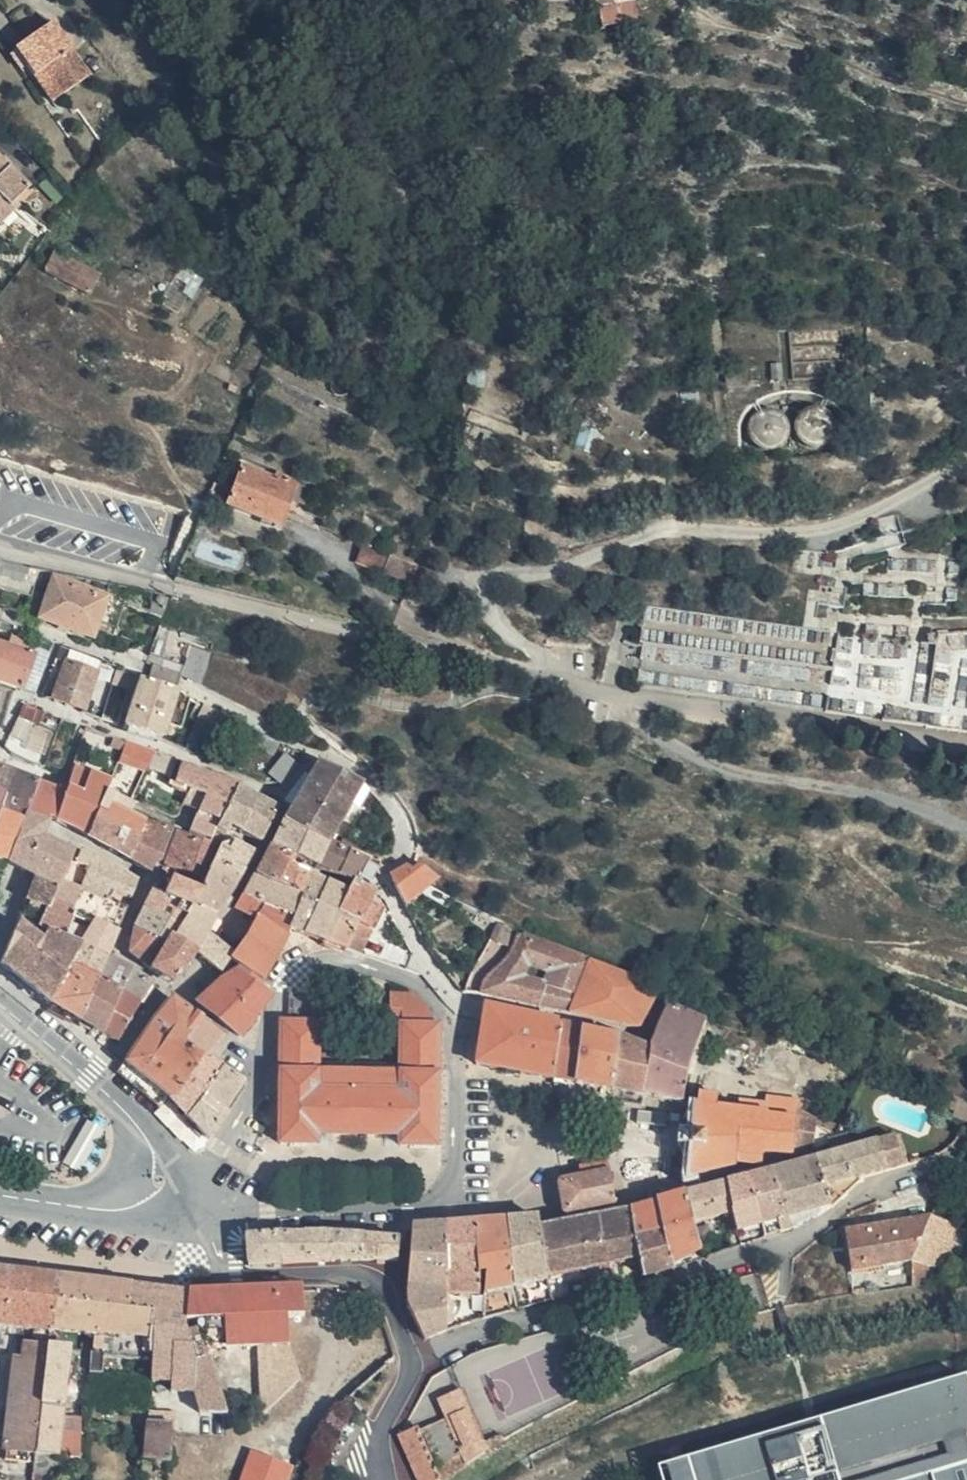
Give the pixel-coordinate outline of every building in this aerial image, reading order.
[(14,52),(31,75),(52,102),(89,74),(48,22),(12,50),(14,52)] [(25,80),(31,75),(14,52),(7,58),(25,80)] [(0,142),(0,208),(1,209),(15,194),(10,188),(29,170),(0,142)] [(95,270),(50,249),(41,267),(87,289),(95,270)] [(850,374),(849,325),(798,326),(799,376),(850,374)] [(745,374),(745,359),(734,359),(734,374),(745,374)] [(788,375),(788,359),(778,359),(777,375),(788,375)] [(834,406),(827,401),(817,401),(807,405),(801,413),(799,422),(802,432),(811,440),(819,442),(830,440),(838,434),(841,424),(841,415),(834,406)] [(788,409),(776,402),(768,402),(760,405),(754,411),(751,421),(752,431),(759,439),(769,444),(780,443),(788,437),(793,427),(792,417),(788,409)] [(299,508),(305,491),(294,486),(298,475),(279,467),(277,472),(245,460),(228,496),(280,518),(287,502),(299,508)] [(384,566),(392,549),(366,539),(359,557),(384,566)] [(413,577),(419,559),(392,549),(384,566),(413,577)] [(5,566),(35,570),(36,563),(7,558),(0,556),(0,581),(5,566)] [(119,624),(130,598),(64,572),(46,610),(97,632),(103,617),(119,624)] [(726,635),(728,614),(649,606),(642,672),(730,681),(730,672),(738,673),(740,653),(745,653),(747,637),(726,635)] [(182,676),(197,637),(164,625),(149,661),(182,676)] [(820,665),(824,636),(793,631),(792,639),(777,637),(774,659),(783,660),(781,671),(796,673),(798,662),(820,665)] [(964,672),(960,663),(966,660),(966,656),(958,656),(950,640),(966,632),(966,631),(939,631),(940,670),(952,670),(952,691),(966,684),(966,686),(966,672),(964,672)] [(0,640),(0,683),(14,687),(30,653),(0,640)] [(72,659),(55,696),(86,708),(101,672),(72,659)] [(122,722),(137,674),(118,668),(102,716),(122,722)] [(178,691),(143,675),(125,724),(160,736),(165,722),(178,691)] [(192,698),(178,691),(165,722),(181,728),(192,698)] [(19,734),(36,736),(38,707),(20,706),(19,734)] [(281,741),(241,721),(235,732),(275,752),(281,741)] [(132,739),(119,734),(117,742),(129,746),(132,739)] [(161,748),(132,739),(129,746),(125,755),(154,765),(161,748)] [(180,755),(161,748),(154,765),(174,772),(180,755)] [(327,840),(330,837),(364,777),(321,759),(283,818),(327,840)] [(0,761),(0,803),(4,804),(19,768),(0,761)] [(239,779),(182,763),(175,783),(191,788),(185,803),(200,808),(191,834),(216,842),(223,823),(237,787),(239,779)] [(79,765),(71,784),(78,788),(104,800),(114,780),(79,765)] [(41,777),(19,768),(4,804),(26,813),(41,777)] [(41,777),(26,813),(48,821),(51,814),(61,785),(41,777)] [(69,788),(61,785),(51,814),(65,821),(78,788),(71,784),(69,788)] [(277,805),(237,787),(223,823),(260,840),(277,805)] [(104,800),(78,788),(65,821),(89,832),(104,800)] [(149,820),(104,800),(89,832),(130,858),(149,820)] [(4,870),(10,856),(26,813),(4,804),(0,803),(0,868),(4,870)] [(48,821),(26,813),(10,856),(33,868),(56,880),(75,848),(44,830),(48,821)] [(296,856),(315,865),(327,840),(283,818),(269,849),(293,861),(296,856)] [(163,861),(176,832),(149,820),(130,858),(148,870),(153,857),(163,861)] [(191,834),(180,830),(167,861),(205,876),(210,868),(219,853),(224,845),(216,842),(191,834)] [(387,853),(348,834),(345,839),(385,858),(387,853)] [(358,886),(360,882),(371,857),(330,837),(327,840),(315,865),(358,886)] [(234,849),(224,845),(219,853),(243,870),(256,850),(238,840),(234,849)] [(75,848),(56,880),(44,901),(24,890),(0,946),(0,952),(46,991),(77,939),(90,918),(72,908),(85,883),(94,864),(80,857),(83,852),(75,848)] [(86,848),(83,852),(80,857),(94,864),(85,883),(106,895),(111,886),(133,896),(139,881),(124,870),(86,848)] [(256,870),(298,892),(307,872),(291,865),(293,861),(269,849),(256,870)] [(243,870),(219,853),(210,868),(233,884),(243,870)] [(437,874),(415,856),(410,863),(430,877),(433,880),(437,874)] [(393,873),(405,898),(430,877),(410,863),(393,873)] [(56,880),(33,868),(24,890),(44,901),(56,880)] [(215,910),(233,884),(210,868),(205,876),(199,887),(193,897),(215,910)] [(246,887),(293,915),(303,895),(298,892),(256,870),(246,887)] [(303,895),(293,915),(296,917),(293,921),(307,927),(329,883),(307,872),(298,892),(303,895)] [(191,900),(193,897),(199,887),(174,877),(168,891),(191,900)] [(371,898),(376,888),(360,882),(358,886),(355,891),(346,912),(361,919),(347,946),(361,950),(384,904),(371,898)] [(90,918),(118,933),(129,906),(106,895),(85,883),(72,908),(90,918)] [(329,883),(307,927),(325,936),(347,891),(329,883)] [(182,916),(191,900),(168,891),(157,887),(148,906),(179,922),(182,916)] [(240,960),(263,975),(293,921),(296,917),(293,915),(246,887),(235,905),(256,918),(233,956),(240,960)] [(346,912),(355,891),(349,888),(347,891),(325,936),(347,946),(361,919),(346,912)] [(217,912),(215,910),(193,897),(191,900),(182,916),(205,931),(217,912)] [(138,925),(167,942),(171,935),(179,922),(148,906),(138,925)] [(194,949),(205,931),(182,916),(179,922),(171,935),(194,949)] [(90,918),(77,939),(107,957),(118,933),(90,918)] [(496,918),(486,943),(460,988),(478,990),(637,1024),(655,986),(516,930),(517,927),(496,918)] [(152,968),(167,942),(138,925),(133,950),(152,968)] [(233,949),(205,931),(194,949),(221,965),(233,949)] [(171,935),(167,942),(152,968),(171,981),(194,949),(171,935)] [(77,939),(46,991),(77,1011),(96,977),(107,957),(77,939)] [(96,977),(118,990),(131,967),(107,957),(96,977)] [(234,964),(260,981),(263,975),(240,960),(234,964)] [(270,988),(260,981),(234,964),(218,974),(200,1000),(240,1030),(270,988)] [(131,967),(118,990),(138,1001),(153,982),(131,967)] [(96,977),(77,1011),(99,1025),(118,990),(96,977)] [(315,989),(290,988),(288,1016),(284,1016),(281,1134),(315,1135),(316,1125),(399,1127),(398,1137),(433,1138),(437,1019),(434,1019),(434,1009),(428,1002),(413,989),(409,988),(390,987),(390,1006),(402,1007),(402,1021),(400,1069),(317,1068),(318,1018),(314,1017),(315,989)] [(118,990),(99,1025),(113,1034),(138,1001),(118,990)] [(182,1038),(199,1016),(169,994),(149,1014),(135,1039),(122,1056),(165,1089),(195,1047),(182,1038)] [(686,1001),(668,994),(651,1032),(670,1038),(686,1001)] [(550,1073),(555,1018),(485,1001),(476,1060),(550,1073)] [(670,1038),(651,1032),(647,1043),(642,1088),(681,1094),(689,1050),(706,1010),(686,1001),(670,1038)] [(389,1021),(402,1021),(402,1007),(390,1006),(389,1021)] [(219,1031),(199,1016),(182,1038),(195,1047),(202,1052),(219,1031)] [(571,1076),(578,1023),(555,1018),(550,1073),(571,1076)] [(609,1083),(614,1030),(578,1023),(571,1076),(609,1083)] [(642,1088),(647,1043),(614,1030),(609,1083),(642,1088)] [(202,1052),(195,1047),(165,1089),(183,1109),(198,1082),(212,1059),(202,1052)] [(165,1089),(122,1056),(115,1067),(157,1099),(165,1089)] [(198,1082),(221,1099),(236,1077),(212,1059),(198,1082)] [(697,1068),(696,1084),(712,1088),(711,1093),(731,1097),(739,1073),(697,1068)] [(695,1097),(692,1096),(690,1141),(733,1152),(733,1160),(741,1159),(741,1157),(759,1157),(760,1144),(791,1145),(813,1140),(815,1113),(798,1101),(799,1094),(777,1091),(778,1080),(739,1073),(731,1097),(711,1093),(712,1088),(696,1084),(695,1097)] [(198,1082),(183,1109),(200,1128),(221,1099),(198,1082)] [(939,1083),(935,1094),(946,1098),(946,1096),(958,1100),(961,1091),(939,1083)] [(847,1174),(904,1157),(895,1128),(850,1142),(840,1145),(847,1174)] [(840,1145),(850,1142),(848,1132),(837,1135),(840,1145)] [(837,1135),(828,1137),(831,1148),(840,1145),(837,1135)] [(733,1152),(690,1141),(688,1171),(733,1160),(733,1152)] [(826,1181),(847,1174),(840,1145),(831,1148),(817,1152),(826,1181)] [(789,1160),(769,1166),(779,1192),(787,1211),(832,1198),(826,1181),(817,1152),(789,1160)] [(605,1162),(557,1173),(564,1204),(578,1200),(613,1192),(605,1162)] [(769,1166),(748,1172),(754,1193),(762,1218),(776,1213),(780,1225),(791,1221),(787,1211),(779,1192),(769,1166)] [(732,1200),(754,1193),(748,1172),(725,1179),(732,1200)] [(737,1214),(732,1200),(725,1179),(681,1190),(692,1228),(737,1214)] [(666,1225),(676,1255),(697,1245),(692,1228),(681,1190),(657,1196),(666,1225)] [(737,1214),(740,1225),(762,1218),(754,1193),(732,1200),(737,1214)] [(666,1225),(657,1196),(630,1203),(638,1233),(666,1225)] [(578,1200),(564,1204),(561,1206),(554,1207),(555,1215),(580,1211),(578,1200)] [(552,1268),(643,1249),(638,1233),(630,1203),(580,1211),(555,1215),(539,1218),(552,1268)] [(555,1215),(554,1207),(536,1209),(539,1218),(555,1215)] [(501,1213),(518,1275),(552,1268),(539,1218),(536,1209),(501,1213)] [(926,1244),(932,1210),(877,1217),(877,1221),(846,1226),(851,1261),(924,1251),(926,1244)] [(956,1251),(966,1233),(966,1214),(932,1210),(926,1244),(956,1251)] [(486,1281),(518,1275),(501,1213),(470,1216),(476,1253),(481,1253),(486,1281)] [(776,1213),(762,1218),(766,1229),(780,1225),(776,1213)] [(470,1216),(442,1219),(447,1265),(477,1263),(476,1253),(470,1216)] [(361,1255),(362,1230),(363,1220),(335,1219),(335,1228),(326,1228),(326,1254),(361,1255)] [(433,1329),(454,1321),(449,1280),(447,1265),(442,1219),(410,1222),(407,1288),(433,1329)] [(643,1249),(648,1267),(677,1258),(676,1255),(666,1225),(638,1233),(643,1249)] [(326,1254),(326,1228),(302,1229),(303,1254),(326,1254)] [(279,1255),(303,1254),(302,1229),(279,1230),(279,1255)] [(246,1256),(279,1255),(279,1230),(245,1231),(246,1256)] [(396,1233),(362,1230),(361,1255),(395,1256),(396,1233)] [(956,1251),(926,1244),(924,1251),(925,1274),(950,1278),(956,1251)] [(6,1316),(31,1320),(28,1336),(52,1338),(54,1318),(58,1269),(0,1262),(0,1361),(6,1316)] [(447,1265),(449,1280),(480,1283),(477,1263),(447,1265)] [(54,1318),(93,1324),(96,1273),(58,1269),(54,1318)] [(131,1300),(133,1278),(96,1273),(93,1324),(91,1365),(107,1367),(108,1350),(154,1356),(155,1303),(131,1300)] [(195,1285),(133,1278),(131,1300),(155,1303),(154,1356),(153,1367),(173,1368),(173,1376),(183,1376),(182,1385),(195,1386),(198,1400),(209,1401),(208,1411),(226,1413),(226,1412),(228,1412),(209,1338),(195,1285)] [(303,1313),(300,1281),(195,1285),(209,1338),(261,1338),(263,1405),(314,1392),(292,1336),(291,1313),(303,1313)] [(52,1338),(28,1336),(28,1339),(25,1338),(24,1343),(20,1342),(14,1390),(46,1393),(47,1393),(52,1340),(52,1338)] [(52,1340),(47,1393),(67,1395),(71,1341),(52,1340)] [(380,1360),(343,1397),(363,1416),(398,1378),(380,1360)] [(173,1368),(153,1367),(153,1375),(173,1376),(173,1368)] [(183,1376),(173,1376),(172,1385),(182,1385),(183,1376)] [(665,1465),(670,1479),(966,1479),(966,1376),(665,1465)] [(460,1451),(438,1465),(420,1428),(402,1437),(423,1479),(453,1479),(468,1468),(488,1452),(459,1389),(435,1400),(443,1419),(448,1416),(463,1449),(460,1451)] [(46,1393),(14,1390),(8,1443),(11,1443),(40,1446),(46,1393)] [(47,1393),(46,1393),(40,1446),(62,1447),(67,1395),(47,1393)] [(209,1401),(198,1400),(200,1410),(208,1411),(209,1401)] [(152,1417),(149,1456),(174,1458),(177,1419),(152,1417)] [(40,1446),(11,1443),(10,1453),(39,1455),(40,1446)] [(39,1455),(38,1466),(60,1468),(62,1447),(40,1446),(39,1455)] [(296,1460),(248,1451),(242,1479),(292,1479),(296,1460)]
